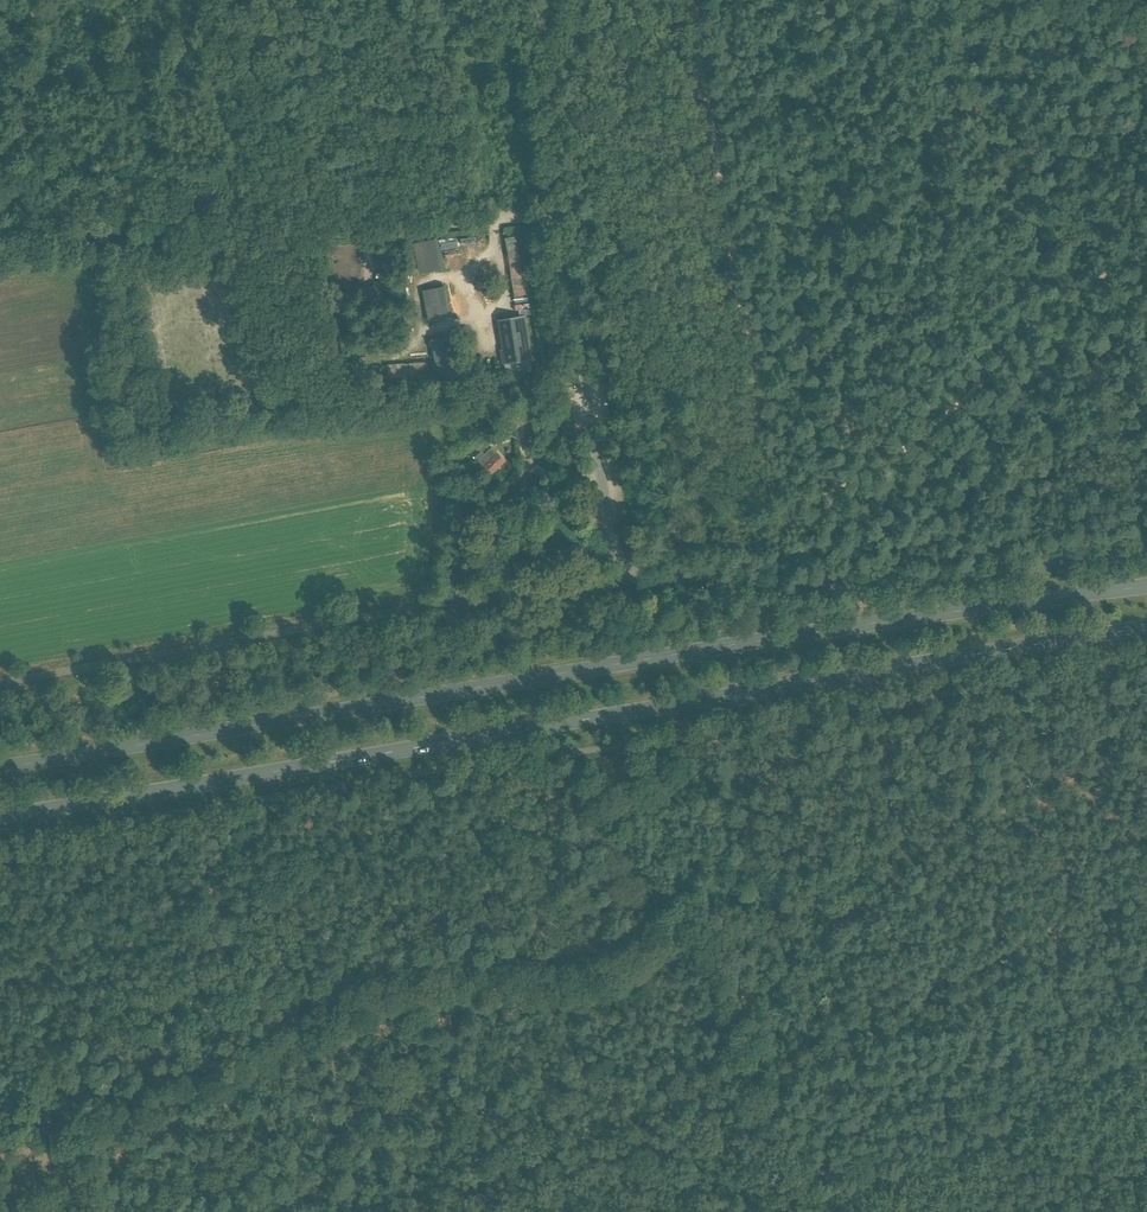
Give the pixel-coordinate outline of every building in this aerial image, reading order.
[(515,297),(529,294),(526,274),(523,274),(511,276),(515,297)] [(383,301),(384,282),(374,281),(373,286),(364,286),(364,302),(374,303),(374,301),(383,301)] [(499,322),(506,364),(528,360),(521,318),(499,322)] [(520,407),(536,405),(535,393),(518,395),(520,407)] [(515,428),(540,424),(538,414),(513,418),(515,428)] [(497,453),(491,448),(478,461),(491,474),(504,460),(497,453)]
